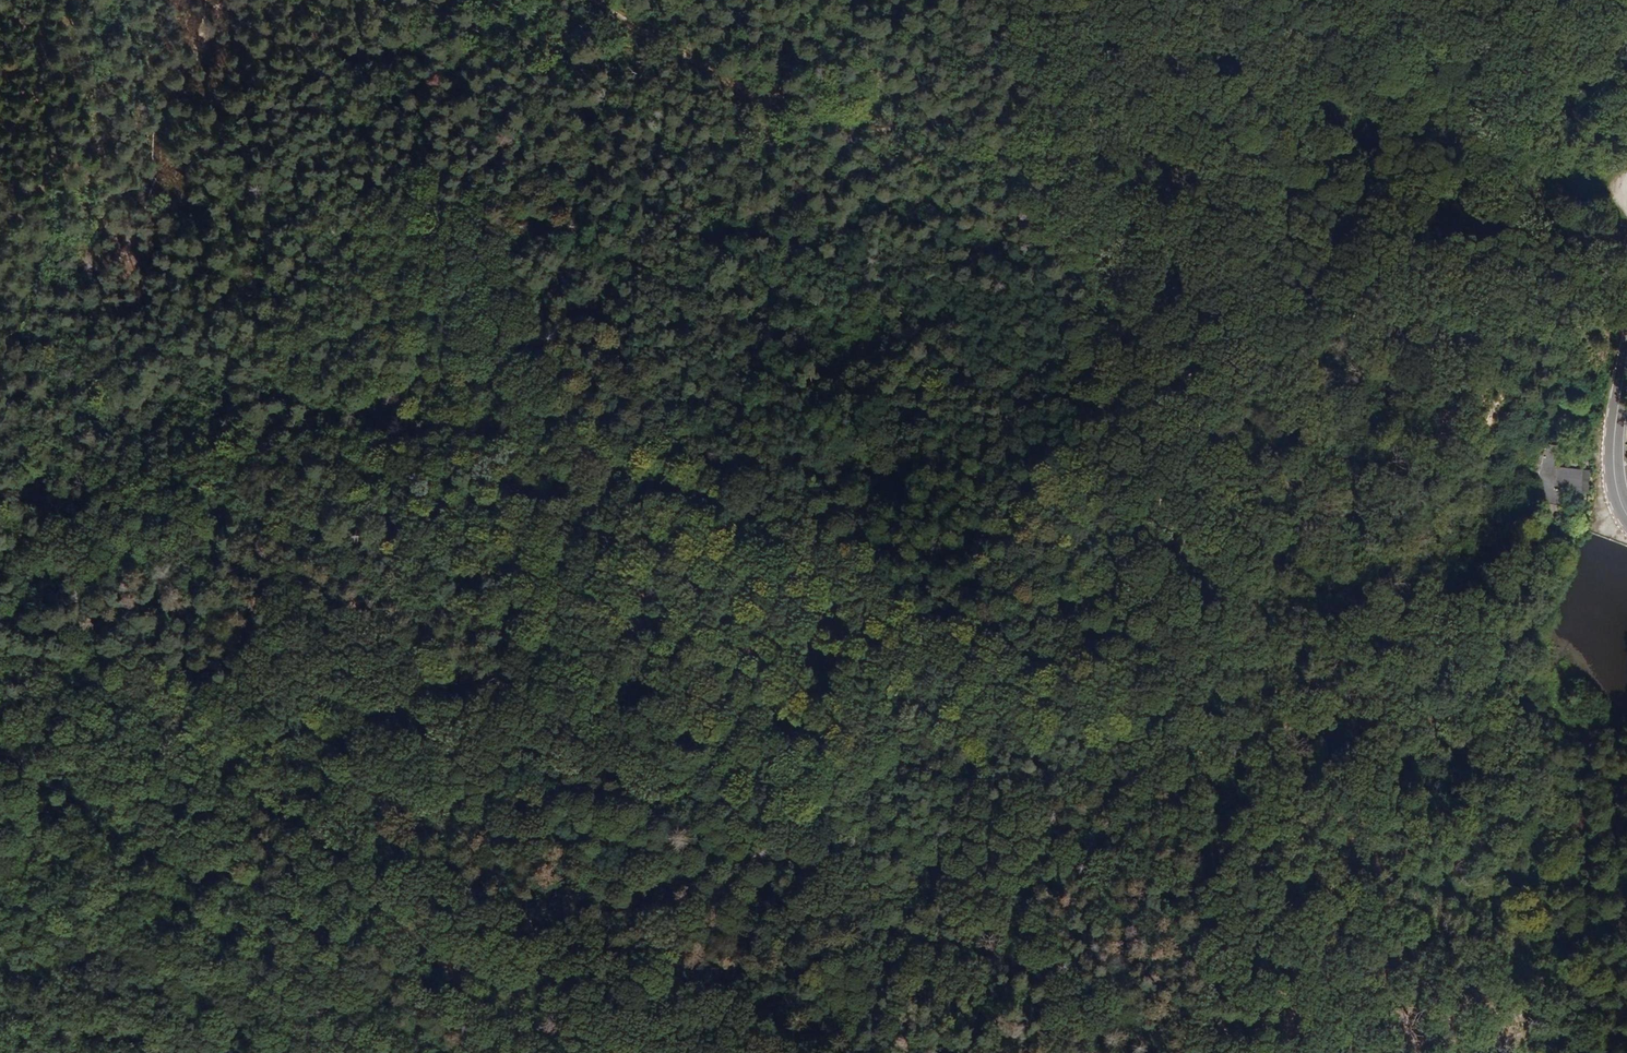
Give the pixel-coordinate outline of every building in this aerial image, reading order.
[(1583,462),(1588,440),(1567,436),(1571,420),(1546,413),(1540,432),(1534,450),(1530,465),(1562,474),(1565,458),(1583,462)] [(1534,450),(1540,432),(1533,429),(1528,448),(1534,450)] [(1537,501),(1536,493),(1520,496),(1517,505),(1537,501)]
